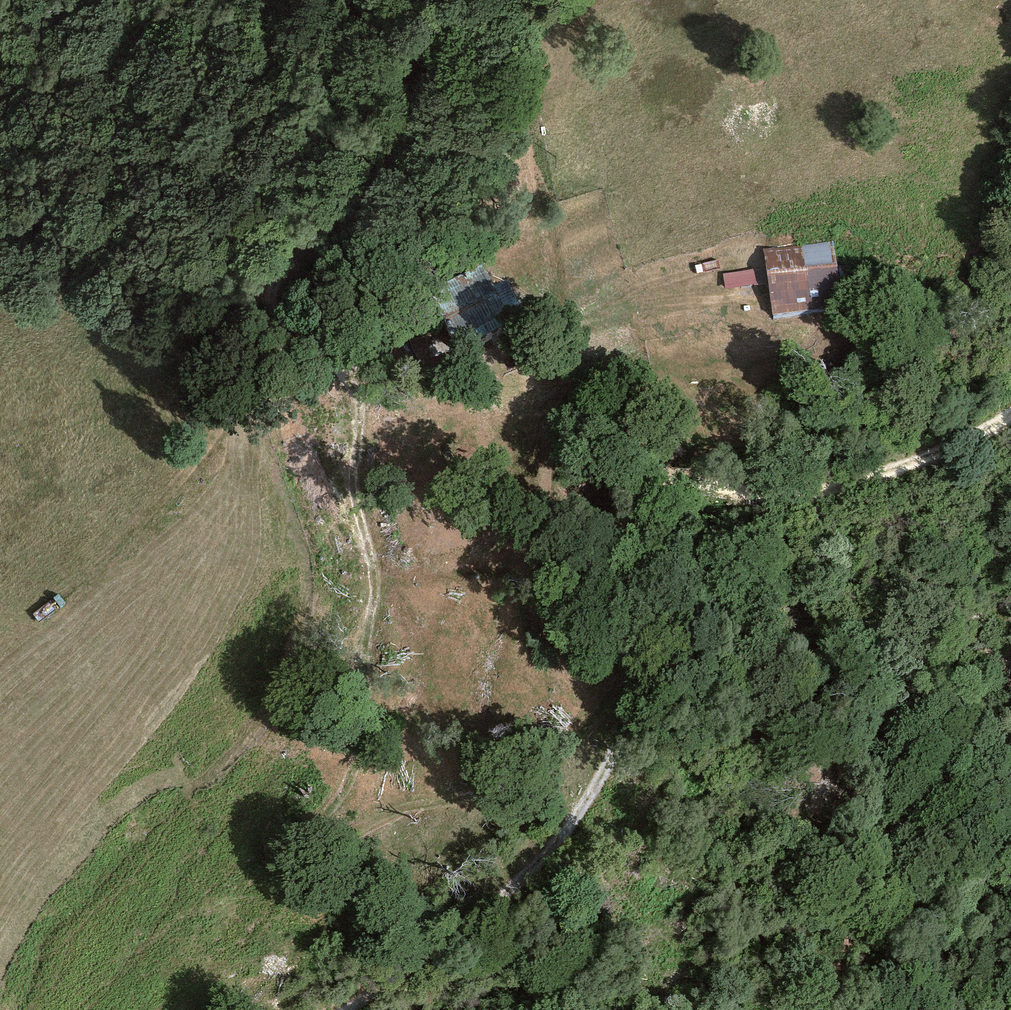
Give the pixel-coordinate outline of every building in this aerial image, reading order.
[(838,308),(834,273),(837,272),(833,242),(830,242),(763,251),(772,317),(838,308)] [(765,267),(723,273),(725,290),(767,284),(765,267)] [(483,274),(432,299),(461,356),(513,330),(509,321),(521,315),(508,288),(494,295),(483,274)]
